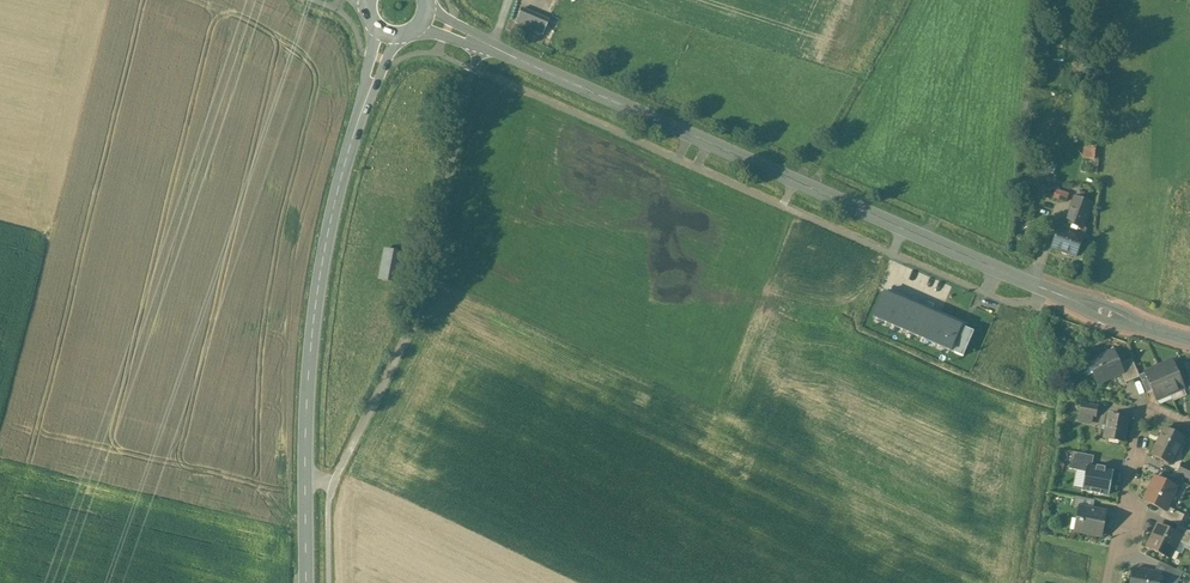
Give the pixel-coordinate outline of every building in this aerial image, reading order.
[(549,17),(524,7),(517,22),(542,33),(549,17)] [(1055,188),(1052,196),(1065,201),(1068,192),(1055,188)] [(1091,204),(1074,197),(1065,222),(1076,226),(1073,233),(1083,236),(1086,229),(1083,228),(1091,204)] [(1073,233),(1059,227),(1051,248),(1076,257),(1083,236),(1073,233)] [(387,278),(388,248),(379,247),(379,278),(387,278)] [(974,331),(884,292),(873,317),(963,357),(974,331)] [(1113,351),(1088,361),(1093,373),(1098,383),(1121,373),(1123,373),(1119,364),(1113,351)] [(1131,358),(1119,364),(1123,373),(1121,373),(1125,383),(1139,377),(1131,358)] [(1171,360),(1158,366),(1170,393),(1183,388),(1171,360)] [(1089,362),(1083,365),(1082,367),(1085,375),(1087,376),(1093,373),(1089,362)] [(1158,366),(1145,371),(1153,391),(1156,399),(1170,393),(1158,366)] [(1145,373),(1139,376),(1147,394),(1153,391),(1145,373)] [(1097,406),(1081,403),(1079,414),(1095,417),(1097,406)] [(1128,418),(1108,414),(1103,439),(1124,443),(1128,418)] [(1183,438),(1164,428),(1151,455),(1170,464),(1183,438)] [(1182,463),(1177,473),(1189,479),(1189,467),(1182,463)] [(1105,468),(1097,466),(1096,469),(1092,468),(1092,467),(1087,466),(1082,491),(1090,492),(1090,493),(1100,495),(1100,494),(1109,496),(1114,471),(1105,469),(1105,468)] [(1176,487),(1155,477),(1143,500),(1163,510),(1165,511),(1167,507),(1176,487)] [(1094,500),(1074,496),(1072,506),(1079,508),(1079,507),(1092,509),(1094,500)] [(1092,509),(1079,507),(1079,508),(1076,522),(1081,523),(1079,532),(1100,536),(1105,512),(1092,509)] [(1184,515),(1167,507),(1165,511),(1163,510),(1160,516),(1177,525),(1179,526),(1184,515)] [(1174,533),(1158,525),(1147,547),(1169,558),(1173,550),(1175,551),(1179,542),(1182,537),(1174,533)] [(1179,526),(1177,525),(1174,533),(1182,537),(1179,542),(1189,547),(1189,532),(1179,526)] [(1175,570),(1160,562),(1157,569),(1172,577),(1175,570)] [(1133,569),(1130,582),(1159,582),(1160,574),(1157,573),(1133,569)] [(1157,569),(1157,573),(1160,574),(1159,582),(1177,582),(1182,573),(1175,570),(1172,577),(1157,569)]
